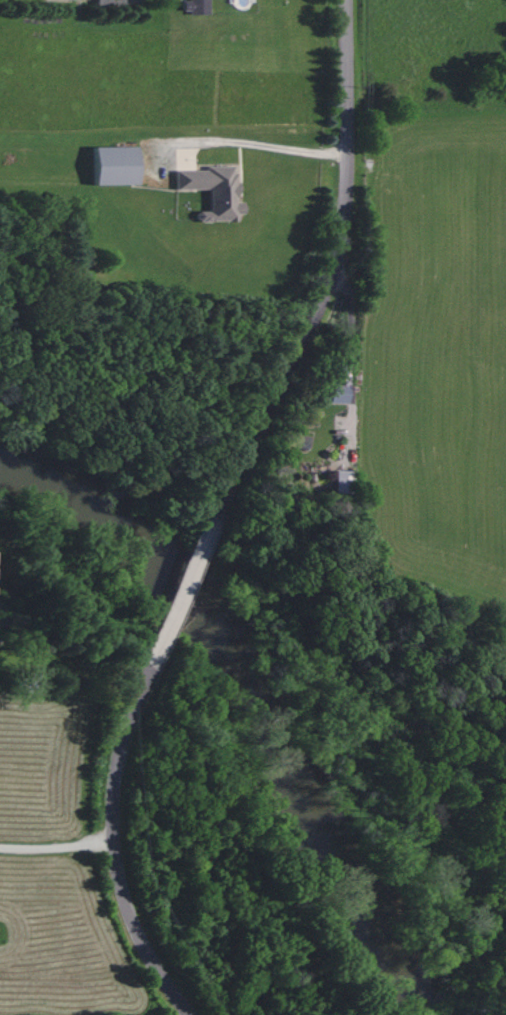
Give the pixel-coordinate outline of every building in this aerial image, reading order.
[(133,146),(89,148),(90,186),(134,185),(133,146)] [(206,189),(207,212),(194,212),(194,222),(238,221),(238,203),(233,203),(233,168),(173,169),(174,190),(206,189)] [(344,404),(345,372),(326,371),(326,404),(344,404)] [(333,493),(348,494),(349,471),(334,471),(333,493)]
